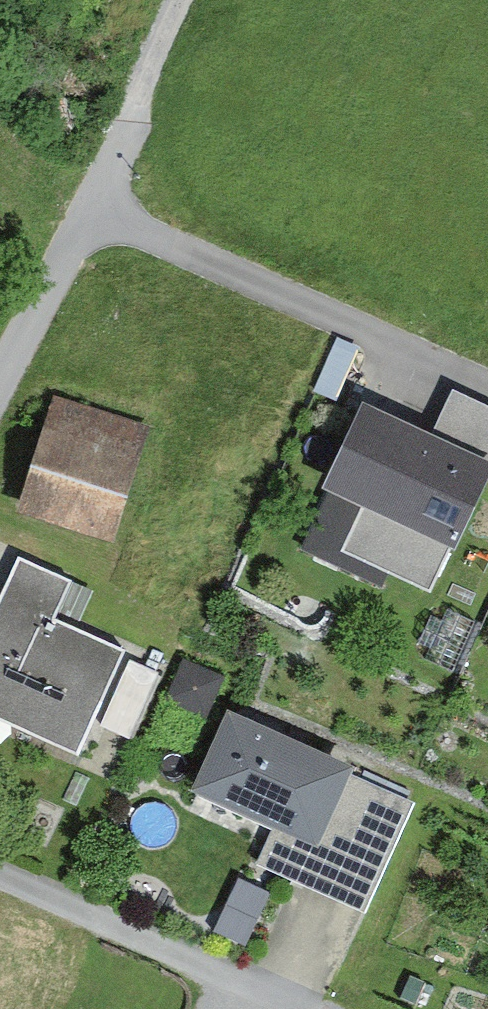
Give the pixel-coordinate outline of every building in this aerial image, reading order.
[(459,389),(451,406),(438,434),(361,399),(322,485),(364,504),(347,540),(434,579),(487,460),(487,402),(459,389)] [(158,436),(63,398),(22,501),(118,538),(158,436)] [(21,553),(10,577),(0,602),(0,726),(81,764),(128,651),(67,618),(82,579),(21,553)] [(240,655),(152,618),(100,740),(188,777),(240,655)] [(244,716),(215,783),(326,833),(354,767),(244,716)]
